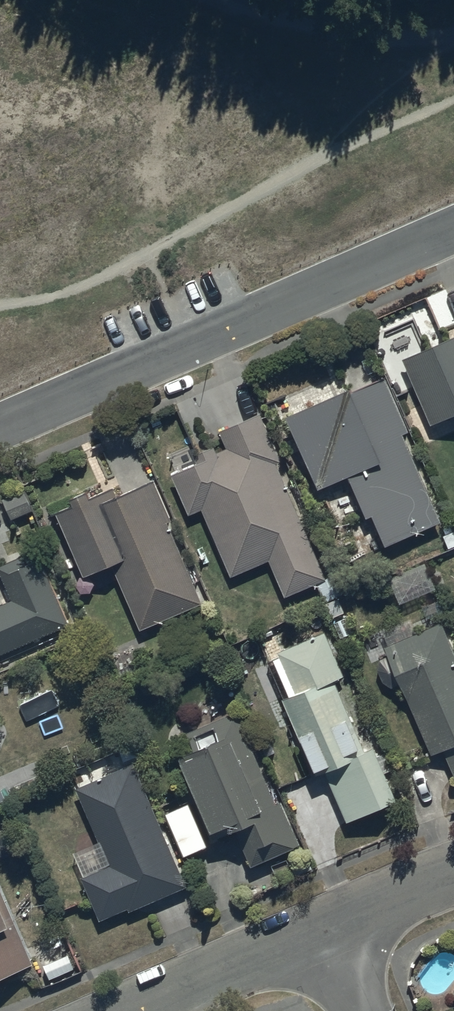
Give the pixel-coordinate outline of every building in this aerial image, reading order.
[(453,425),(453,346),(406,368),(436,432),(453,425)] [(384,382),(288,422),(320,496),(350,483),(368,523),(373,521),(387,551),(442,527),(403,440),(409,437),(384,382)] [(285,601),(316,588),(330,623),(344,616),(337,601),(343,598),(334,577),(326,581),(276,468),(281,466),(260,418),(219,437),(226,453),(216,457),(215,453),(195,462),(197,468),(172,479),(190,520),(203,514),(233,582),(270,566),(285,601)] [(203,608),(168,528),(172,526),(153,484),(117,500),(114,493),(57,518),(86,585),(114,573),(141,635),(203,608)] [(24,495),(5,504),(14,523),(33,514),(24,495)] [(71,630),(39,555),(0,572),(0,574),(13,604),(0,609),(0,660),(71,630)] [(444,753),(453,776),(453,654),(442,627),(418,637),(412,624),(391,634),(396,647),(385,652),(389,660),(379,664),(390,678),(396,675),(433,758),(444,753)] [(325,637),(268,662),(283,697),(287,695),(290,701),(282,704),(316,782),(326,777),(348,829),(398,807),(375,754),(367,757),(336,686),(344,683),(325,637)] [(276,791),(265,763),(259,750),(253,753),(237,717),(189,738),(197,757),(180,765),(215,843),(223,839),(225,845),(237,839),(252,873),(302,851),(276,791)] [(188,891),(134,767),(76,793),(99,845),(74,856),(84,880),(80,882),(99,927),(128,914),(129,917),(188,891)] [(189,807),(165,817),(184,861),(208,851),(189,807)] [(34,969),(0,890),(0,984),(34,969)] [(70,958),(42,970),(39,971),(46,987),(76,974),(70,958)]
